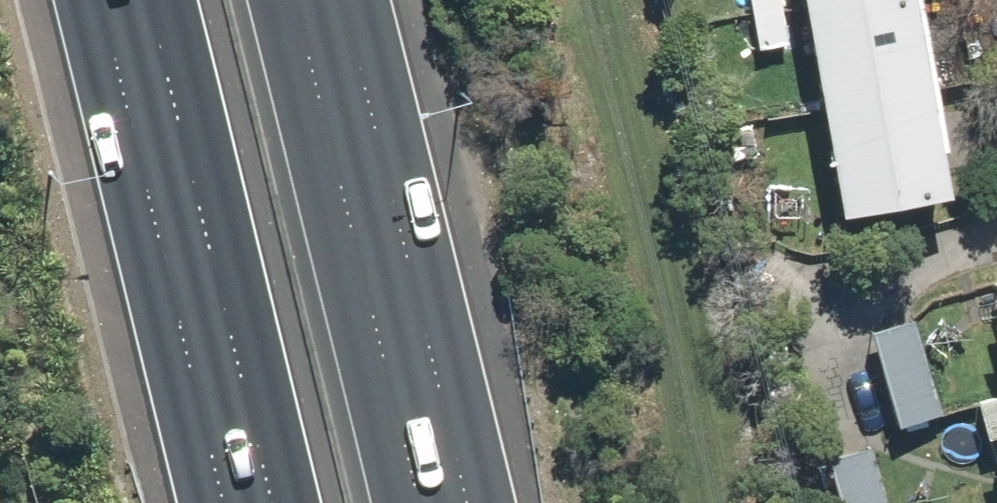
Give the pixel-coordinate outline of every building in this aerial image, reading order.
[(749,55),(786,49),(816,237),(933,219),(897,0),(740,0),(749,55)] [(917,320),(873,332),(902,431),(945,418),(917,320)] [(980,402),(991,441),(996,439),(996,397),(980,402)] [(873,447),(828,459),(840,502),(889,502),(873,447)]
